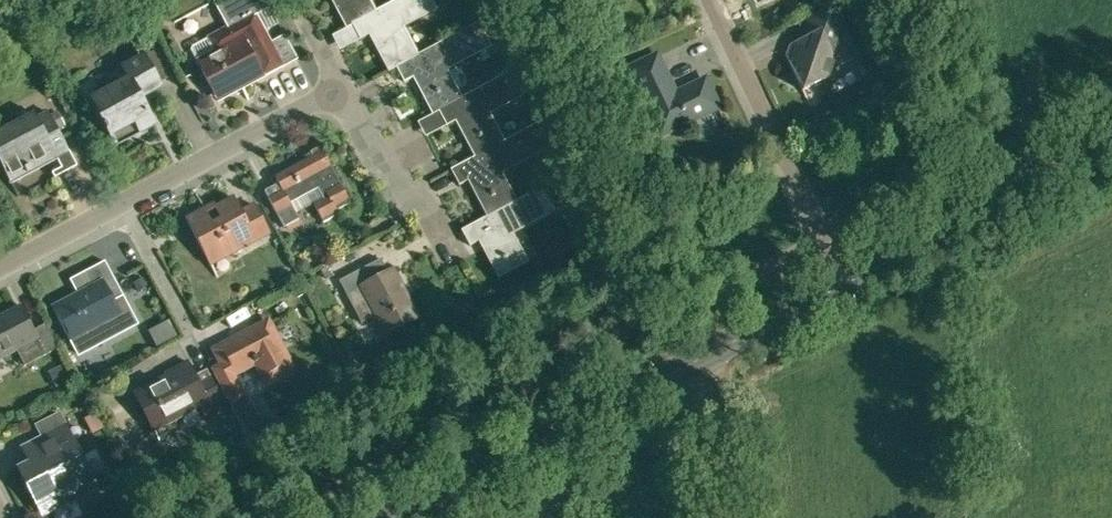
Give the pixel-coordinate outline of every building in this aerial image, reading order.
[(143,0),(148,9),(165,0),(143,0)] [(266,30),(256,13),(270,5),(267,0),(213,0),(228,28),(193,46),(192,49),(219,101),(285,66),(266,30)] [(373,12),(367,0),(332,0),(347,28),(353,25),(352,24),(374,13),(373,12)] [(415,55),(400,27),(436,8),(432,0),(396,0),(373,12),(374,13),(352,24),(353,25),(361,40),(372,34),(375,40),(372,41),(389,72),(397,67),(396,67),(416,56),(415,55)] [(859,55),(849,36),(850,35),(835,5),(797,23),(804,38),(782,48),(802,90),(833,75),(837,66),(859,55)] [(502,9),(477,22),(490,45),(502,38),(497,28),(509,22),(502,9)] [(396,67),(397,67),(405,82),(415,76),(419,82),(416,83),(433,114),(438,111),(438,110),(460,98),(445,69),(490,45),(477,22),(415,55),(416,56),(396,67)] [(161,88),(144,55),(123,67),(129,78),(91,98),(113,139),(138,126),(141,132),(154,125),(141,99),(161,88)] [(674,95),(656,56),(630,69),(661,133),(717,106),(704,81),(674,95)] [(526,64),(516,70),(522,81),(532,76),(526,64)] [(523,93),(511,70),(460,98),(438,110),(438,111),(446,125),(458,119),(462,125),(459,127),(475,156),(475,157),(503,142),(502,141),(487,112),(523,93)] [(865,113),(865,114),(866,115),(882,107),(881,105),(877,98),(874,99),(870,101),(868,103),(867,106),(866,109),(865,111),(865,113)] [(77,166),(48,112),(36,118),(34,113),(0,131),(0,163),(9,180),(46,160),(55,178),(77,166)] [(515,202),(499,172),(548,146),(536,123),(502,141),(503,142),(475,157),(475,156),(451,169),(460,185),(472,179),(475,185),(471,187),(487,216),(488,217),(515,202)] [(268,198),(284,227),(298,219),(295,213),(312,204),(321,220),(337,212),(336,210),(350,202),(320,146),(309,152),(311,157),(274,177),(282,191),(268,198)] [(566,177),(548,187),(556,204),(575,194),(566,177)] [(462,230),(470,246),(481,239),(485,246),(483,247),(499,277),(526,263),(511,232),(554,209),(543,187),(515,202),(488,217),(487,216),(462,230)] [(211,265),(269,234),(253,205),(241,211),(233,197),(206,212),(204,208),(186,218),(211,265)] [(299,261),(297,266),(300,270),(305,271),(309,269),(310,264),(308,259),(303,258),(299,261)] [(369,264),(338,281),(356,315),(360,323),(375,315),(385,333),(417,317),(392,270),(388,272),(381,258),(369,264)] [(78,295),(53,308),(71,340),(79,355),(137,324),(122,296),(104,262),(76,276),(84,291),(78,295)] [(142,277),(133,282),(137,291),(147,286),(142,277)] [(58,350),(45,325),(33,331),(20,306),(0,317),(0,362),(16,354),(24,368),(58,350)] [(224,366),(212,373),(228,402),(239,422),(248,440),(249,442),(276,427),(275,426),(267,411),(258,416),(247,397),(243,399),(241,396),(230,375),(253,362),(254,364),(256,362),(263,376),(269,386),(292,373),(286,363),(265,325),(235,341),(236,342),(230,346),(227,340),(214,347),(224,366)] [(204,418),(225,407),(209,378),(207,379),(209,383),(199,388),(185,363),(171,371),(173,375),(165,380),(163,377),(132,394),(158,443),(160,442),(154,433),(199,408),(204,418)] [(96,412),(84,418),(92,434),(104,428),(96,412)] [(237,428),(225,435),(232,447),(244,440),(237,428)] [(21,471),(36,500),(34,502),(35,503),(37,502),(44,516),(65,505),(95,490),(64,429),(34,444),(41,459),(19,471),(19,472),(21,471)] [(151,477),(140,483),(146,494),(157,488),(151,477)]
